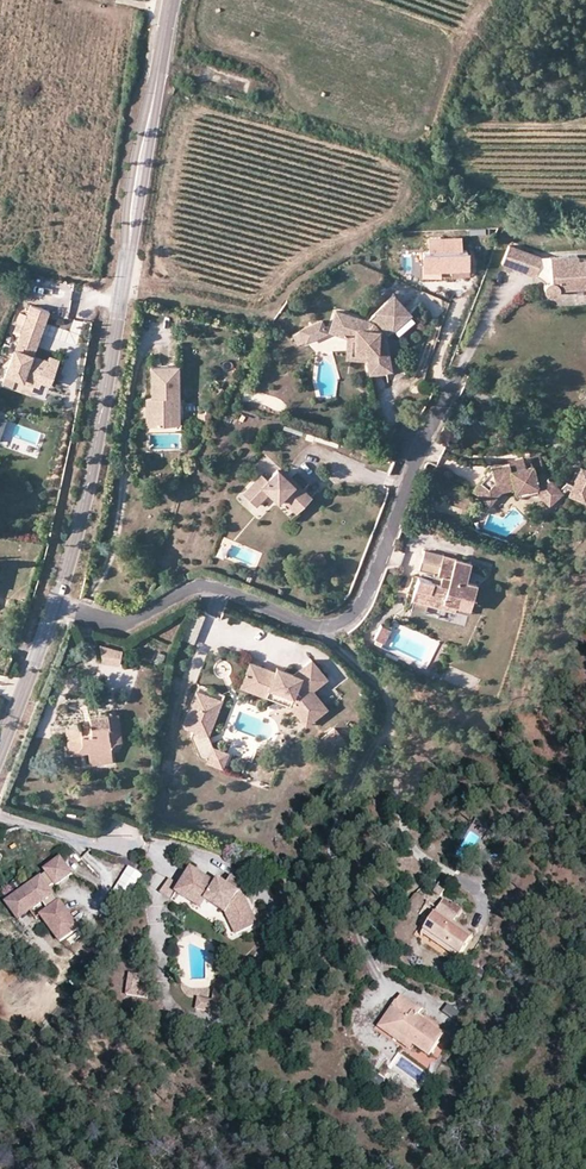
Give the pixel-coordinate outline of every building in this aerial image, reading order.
[(427,237),(428,251),(461,250),(460,236),(427,237)] [(507,244),(501,263),(536,274),(542,255),(507,244)] [(420,252),(421,278),(468,276),(467,250),(461,250),(428,251),(420,252)] [(551,254),(552,279),(548,279),(545,283),(545,288),(547,292),(552,294),(557,292),(559,288),(559,286),(585,284),(585,256),(578,257),(578,253),(551,254)] [(551,254),(542,255),(536,274),(548,279),(552,279),(551,254)] [(330,332),(349,339),(355,341),(354,352),(367,353),(368,361),(370,375),(391,371),(385,338),(379,331),(386,324),(392,331),(410,315),(394,297),(366,323),(336,312),(330,332)] [(49,312),(30,306),(4,385),(13,388),(17,377),(41,385),(43,381),(52,384),(60,361),(50,357),(49,362),(34,357),(42,332),(49,312)] [(322,321),(291,334),(297,347),(326,333),(322,321)] [(385,338),(392,331),(386,324),(379,331),(385,338)] [(347,360),(368,361),(367,353),(354,352),(355,341),(349,339),(347,360)] [(151,395),(153,424),(169,423),(168,411),(179,411),(177,365),(150,366),(151,395)] [(38,396),(41,385),(17,377),(13,388),(38,396)] [(206,411),(206,413),(198,413),(199,420),(206,420),(206,417),(210,417),(210,410),(206,411)] [(179,423),(179,411),(168,411),(169,423),(179,423)] [(306,434),(305,436),(337,446),(342,430),(286,412),(281,427),(306,434)] [(502,489),(511,487),(516,487),(516,490),(540,484),(539,492),(551,503),(562,491),(544,472),(532,474),(527,456),(506,460),(506,464),(490,466),(472,488),(489,503),(502,489)] [(580,468),(568,492),(585,500),(585,470),(580,468)] [(312,498),(296,484),(294,486),(284,476),(279,471),(269,481),(263,476),(245,495),(257,507),(270,493),(279,502),(283,499),(298,513),(312,498)] [(286,474),(284,476),(294,486),(296,484),(286,474)] [(517,497),(539,492),(540,484),(516,490),(517,497)] [(432,579),(419,576),(413,598),(414,599),(428,603),(430,603),(431,597),(444,601),(447,589),(460,593),(462,588),(472,590),(475,578),(465,576),(469,561),(425,549),(420,568),(434,572),(438,574),(442,575),(440,582),(432,579)] [(440,582),(442,575),(438,574),(434,572),(432,579),(440,582)] [(444,601),(431,597),(430,603),(455,610),(460,593),(447,589),(444,601)] [(428,603),(414,599),(411,609),(426,613),(428,603)] [(204,616),(194,612),(183,638),(193,642),(204,616)] [(381,625),(375,638),(384,642),(390,629),(381,625)] [(100,644),(103,661),(120,665),(121,652),(100,644)] [(292,706),(308,725),(328,706),(312,689),(326,676),(310,658),(293,673),(286,670),(284,675),(275,671),(250,660),(241,680),(267,691),(269,684),(278,688),(280,692),(295,701),(296,702),(292,706)] [(277,666),(275,671),(284,675),(286,670),(277,666)] [(305,727),(308,725),(292,706),(296,702),(295,701),(280,692),(278,688),(269,684),(267,691),(241,680),(240,684),(287,705),(305,727)] [(220,698),(200,690),(194,703),(197,705),(194,711),(191,710),(186,724),(197,728),(207,732),(220,698)] [(224,699),(220,698),(207,732),(197,728),(194,735),(203,755),(212,759),(213,756),(222,759),(224,754),(229,756),(230,752),(216,747),(211,734),(224,699)] [(116,714),(109,715),(111,727),(117,726),(116,714)] [(101,764),(112,763),(110,745),(120,744),(117,726),(111,727),(109,715),(87,718),(88,724),(89,733),(80,734),(79,726),(65,728),(68,755),(86,753),(88,769),(101,767),(101,764)] [(88,724),(79,726),(80,734),(89,733),(88,724)] [(335,727),(324,736),(335,750),(347,741),(335,727)] [(222,759),(213,756),(212,759),(211,761),(225,766),(229,756),(224,754),(222,759)] [(113,772),(112,763),(101,764),(101,767),(102,773),(113,772)] [(427,866),(411,855),(401,870),(417,882),(427,866)] [(27,905),(33,905),(41,900),(47,907),(39,913),(59,939),(77,925),(58,899),(57,900),(55,902),(51,896),(46,890),(47,886),(52,882),(54,884),(70,872),(58,857),(43,869),(45,872),(39,876),(4,902),(14,914),(14,915),(27,905)] [(119,913),(142,875),(128,866),(105,904),(119,913)] [(237,893),(225,885),(213,880),(205,876),(189,867),(178,885),(175,890),(190,898),(194,892),(207,901),(225,911),(235,933),(256,923),(243,895),(237,893)] [(230,875),(225,885),(237,893),(242,884),(230,875)] [(169,897),(175,890),(178,885),(168,878),(159,892),(169,897)] [(57,900),(47,886),(46,890),(51,896),(55,902),(57,900)] [(193,897),(207,901),(194,892),(190,898),(193,897)] [(476,928),(456,916),(461,908),(444,899),(426,929),(463,950),(476,928)] [(17,918),(33,905),(27,905),(14,915),(17,918)] [(129,974),(129,977),(136,978),(134,988),(145,990),(143,998),(146,998),(148,988),(138,986),(140,976),(129,974)] [(136,978),(129,977),(126,994),(143,998),(145,990),(134,988),(136,978)] [(196,999),(195,1010),(221,1014),(225,994),(213,993),(212,1002),(196,999)] [(391,1027),(417,1045),(433,1055),(447,1034),(419,1015),(422,1010),(401,996),(393,1008),(401,1013),(391,1027)] [(447,1004),(442,1012),(455,1021),(460,1012),(447,1004)] [(379,1030),(384,1033),(412,1052),(417,1045),(391,1027),(401,1013),(393,1008),(379,1030)]
